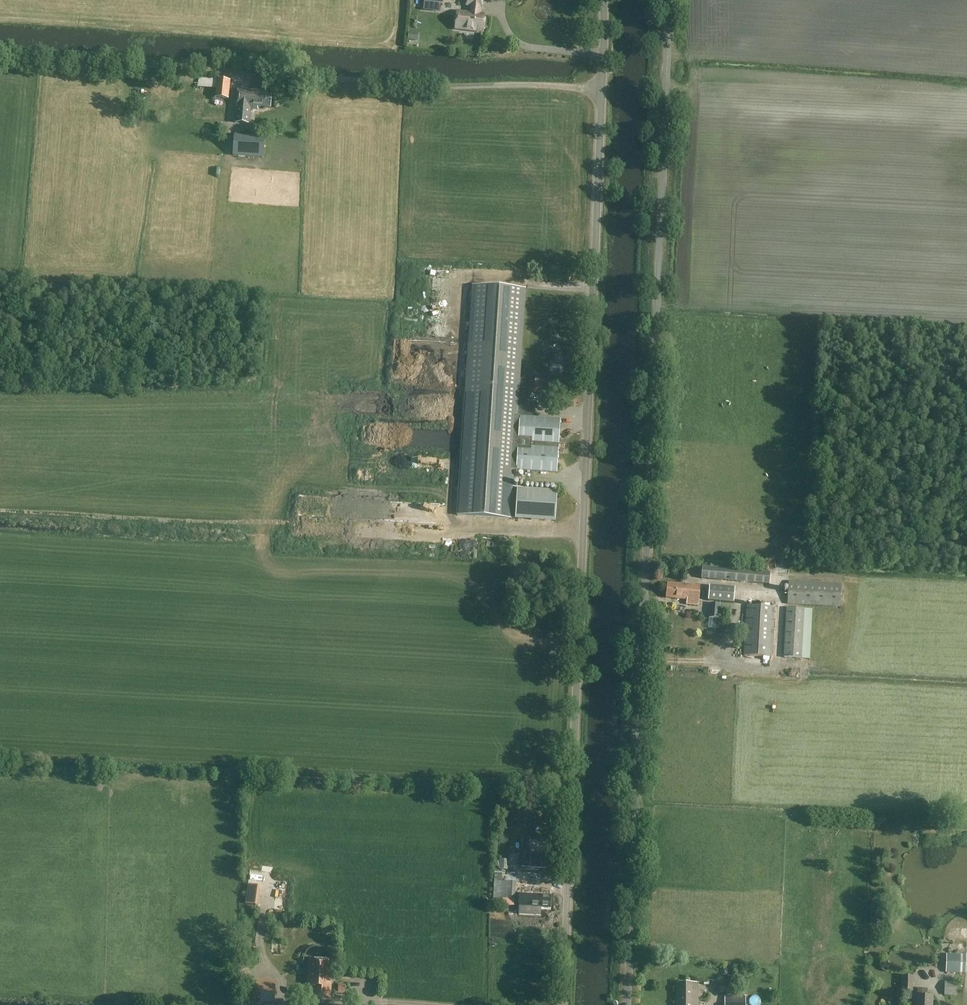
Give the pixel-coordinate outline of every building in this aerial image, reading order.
[(487,20),(485,17),(485,15),(479,15),(480,7),(482,7),(483,0),(466,0),(466,5),(472,6),(471,14),(457,12),(455,29),(483,32),(483,30),(486,27),(487,20)] [(216,89),(215,98),(228,100),(230,81),(199,78),(198,87),(216,89)] [(270,108),(272,95),(268,94),(268,93),(255,92),(255,91),(238,90),(235,123),(250,124),(251,109),(257,110),(258,107),(270,108)] [(235,134),(233,156),(263,159),(265,137),(235,134)] [(555,522),(557,492),(512,489),(514,470),(557,473),(560,420),(532,418),(533,407),(527,407),(529,380),(520,380),(526,289),(472,285),(457,515),(555,522)] [(536,375),(534,392),(569,395),(570,378),(536,375)] [(360,527),(369,527),(369,517),(360,517),(360,527)] [(419,537),(419,522),(409,522),(410,538),(419,537)] [(769,585),(770,574),(701,569),(700,579),(769,585)] [(788,581),(787,605),(840,607),(841,584),(788,581)] [(700,586),(667,583),(666,598),(687,600),(686,604),(699,606),(700,586)] [(734,604),(735,589),(709,587),(708,602),(734,604)] [(719,616),(720,604),(708,603),(707,611),(708,611),(708,615),(719,616)] [(772,657),(775,607),(746,606),(743,656),(772,657)] [(812,610),(786,608),(784,658),(809,660),(812,610)] [(499,869),(506,869),(507,860),(499,859),(499,861),(497,861),(497,867),(499,867),(499,869)] [(515,883),(502,882),(502,874),(495,873),(493,898),(514,900),(515,883)] [(519,911),(532,912),(533,908),(550,909),(551,895),(520,894),(519,911)] [(283,932),(271,932),(271,943),(277,944),(277,941),(283,941),(283,932)] [(307,986),(313,987),(313,996),(330,997),(330,987),(331,961),(308,960),(307,986)] [(902,991),(912,991),(913,977),(903,977),(902,991)] [(274,1000),(275,979),(249,979),(249,986),(242,986),(242,999),(248,1000),(248,1004),(252,1004),(274,1004),(274,1000)] [(945,982),(944,995),(956,996),(956,983),(945,982)] [(698,984),(677,983),(677,1004),(698,1004),(698,984)] [(726,1004),(738,1004),(739,989),(729,989),(729,992),(727,992),(726,1004)] [(916,1004),(932,1004),(932,996),(922,996),(922,992),(917,992),(916,1004)]
